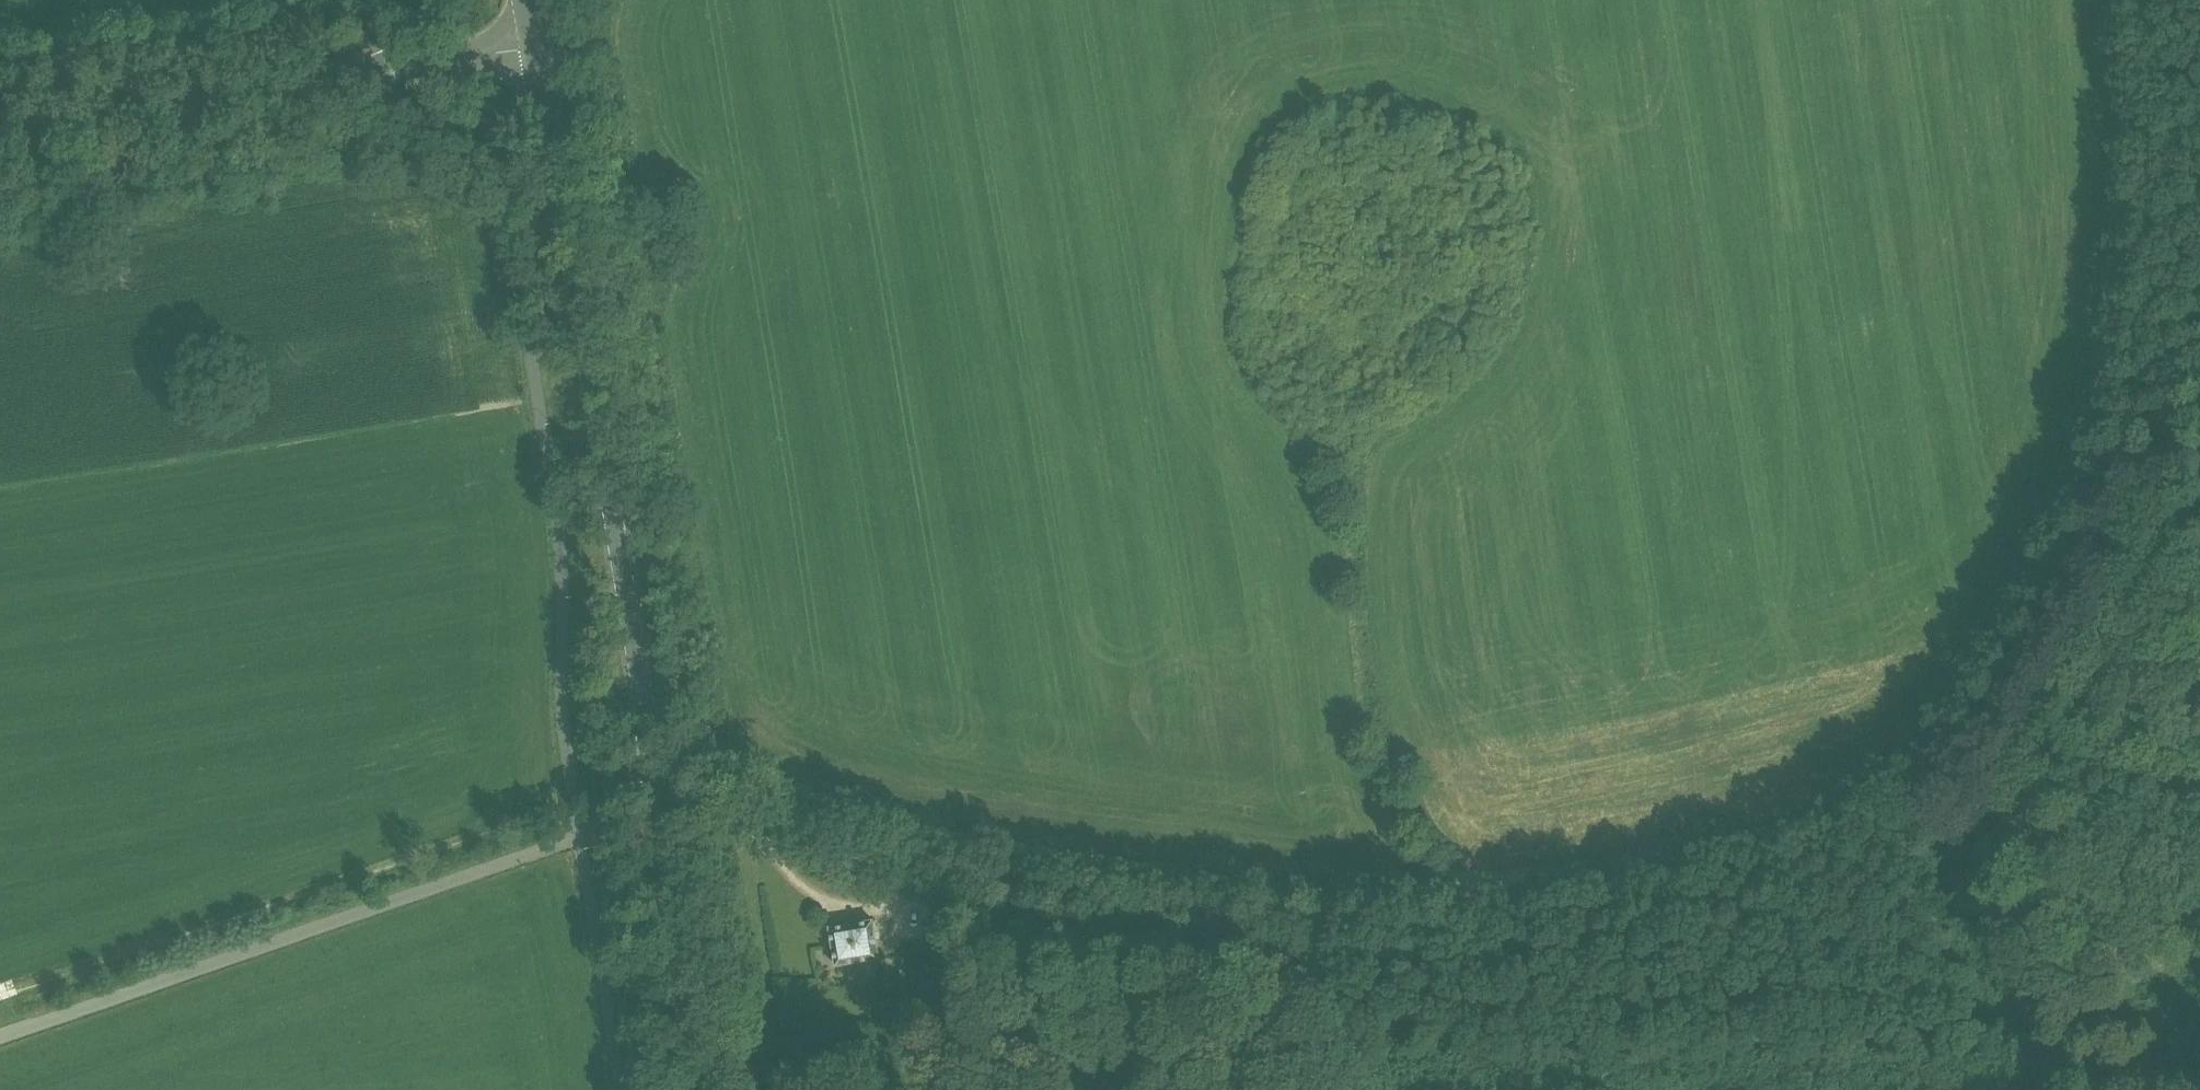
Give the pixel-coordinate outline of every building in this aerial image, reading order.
[(829,926),(836,964),(879,957),(873,919),(829,926)] [(860,988),(886,986),(885,975),(859,978),(860,988)]
